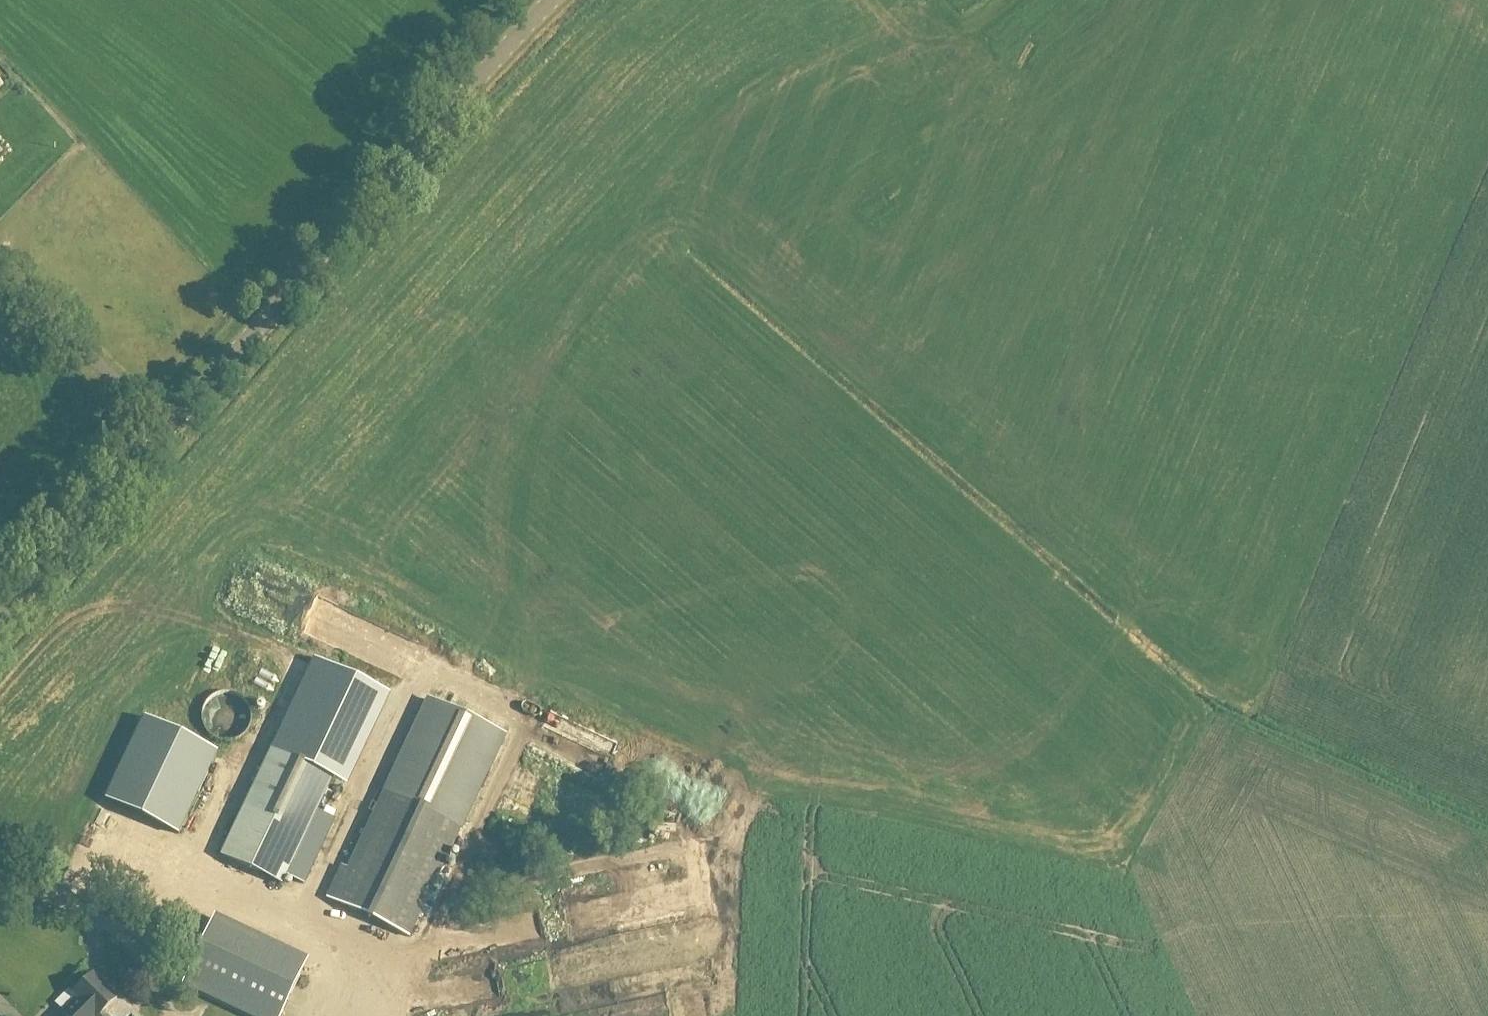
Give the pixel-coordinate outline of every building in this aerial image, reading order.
[(250,722),(251,719),(250,716),(250,714),(249,711),(248,708),(247,706),(245,704),(243,701),(241,700),(239,698),(236,697),(234,696),(231,695),(228,694),(226,694),(223,694),(220,695),(217,696),(215,697),(212,698),(210,700),(208,701),(206,704),(204,706),(203,708),(202,711),(201,714),(201,716),(201,719),(201,722),(201,725),(202,727),(203,730),(204,732),(206,735),(208,737),(210,739),(212,740),(215,742),(217,743),(220,744),(223,744),(226,744),(228,744),(231,744),(234,743),(236,742),(239,740),(241,739),(243,737),(245,735),(247,732),(248,730),(249,727),(250,725),(250,722)] [(325,901),(388,930),(407,940),(459,830),(461,830),(504,740),(425,702),(382,793),(383,794),(346,872),(340,869),(325,901)] [(176,836),(215,755),(142,720),(103,802),(176,836)] [(220,857),(281,885),(331,777),(270,749),(220,857)] [(195,806),(184,830),(192,834),(203,810),(195,806)] [(240,1015),(284,1015),(309,964),(219,921),(186,990),(240,1015)] [(116,1001),(93,978),(74,996),(94,1015),(102,1015),(116,1001)] [(116,1001),(102,1015),(131,1015),(129,1014),(131,1011),(119,999),(116,1001)]
